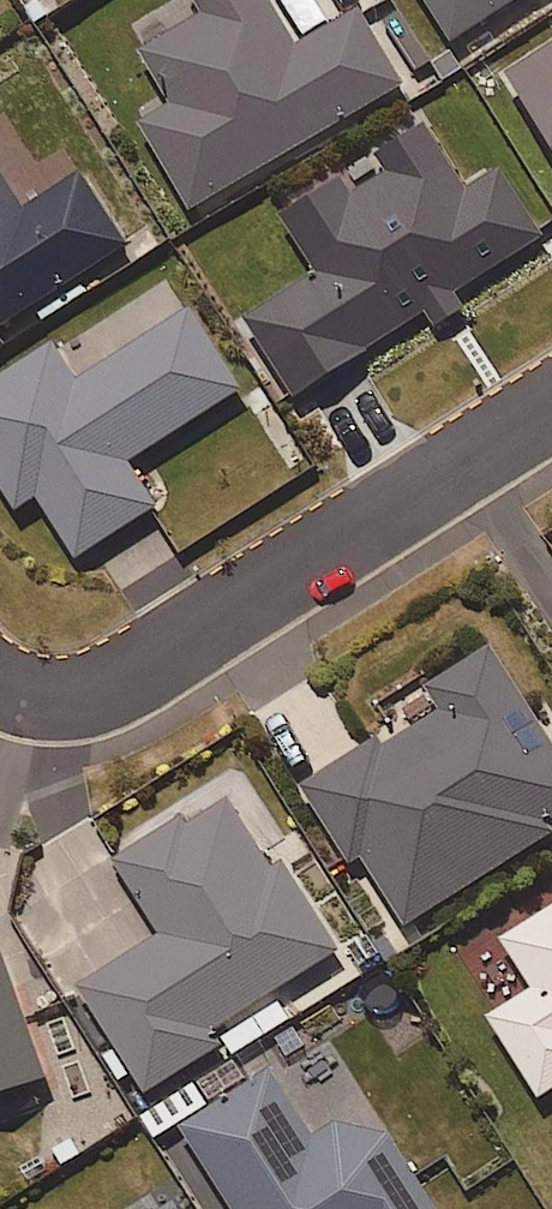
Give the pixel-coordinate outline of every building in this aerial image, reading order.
[(273,0),(173,0),(127,27),(165,92),(131,112),(191,214),(408,85),(366,15),(304,52),(273,0)] [(455,47),(529,0),(425,0),(455,47)] [(512,74),(551,141),(551,50),(512,74)] [(0,167),(0,334),(40,309),(43,314),(138,255),(90,177),(30,214),(0,167)] [(196,314),(81,385),(56,344),(0,378),(0,481),(18,511),(37,499),(75,561),(160,509),(133,465),(246,396),(196,314)] [(494,650),(432,691),(447,714),(390,751),(384,742),(309,790),(350,855),(360,849),(411,928),(551,837),(551,830),(550,827),(551,826),(551,739),(494,650)] [(277,873),(230,799),(122,867),(166,936),(82,990),(150,1096),(230,1045),(221,1031),(343,954),(287,867),(277,873)] [(507,944),(539,994),(494,1022),(544,1101),(551,1096),(551,916),(507,944)] [(7,961),(0,963),(0,1105),(55,1084),(7,961)] [(277,1077),(184,1137),(231,1208),(439,1208),(375,1110),(321,1145),(277,1077)]
